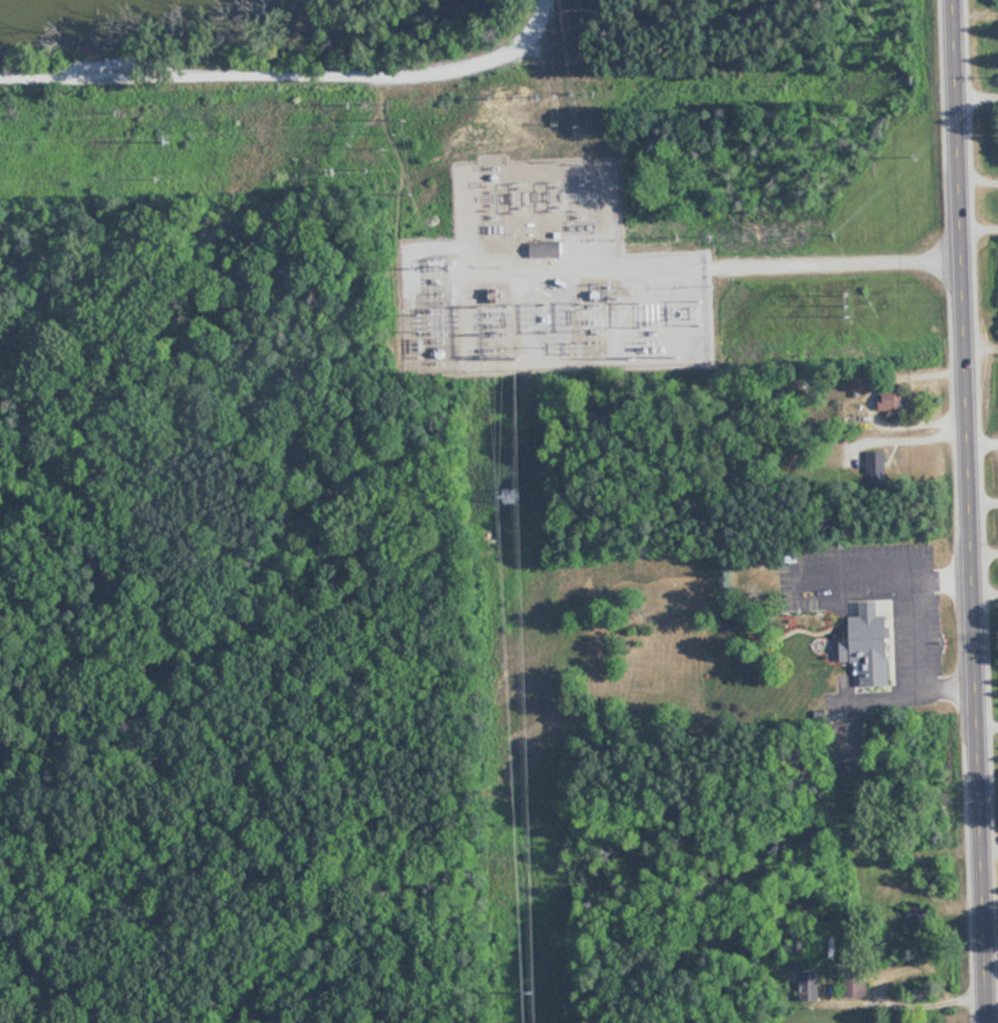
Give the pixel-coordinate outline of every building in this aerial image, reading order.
[(530,258),(530,244),(561,243),(561,258),(530,258)] [(911,416),(905,386),(877,391),(881,411),(887,410),(889,420),(911,416)] [(887,451),(867,451),(867,474),(887,474),(887,451)] [(889,685),(890,615),(878,615),(878,601),(861,601),(861,616),(852,616),(852,662),(861,662),(861,685),(889,685)] [(843,969),(843,997),(867,997),(867,969),(843,969)] [(818,971),(801,971),(801,1000),(818,1000),(818,971)]
